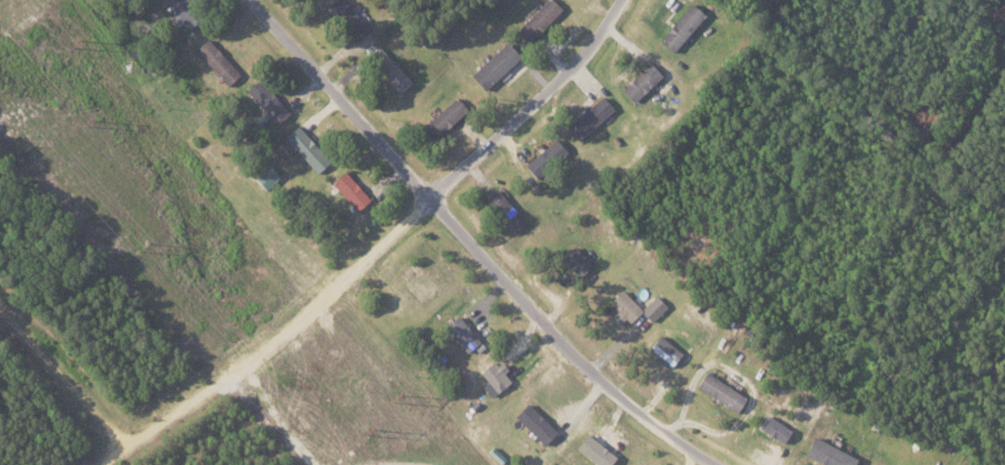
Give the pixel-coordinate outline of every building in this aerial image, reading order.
[(175,12),(169,18),(178,26),(182,21),(188,27),(200,14),(186,0),(162,0),(161,0),(175,12)] [(370,27),(342,0),(332,0),(323,9),(357,41),(370,27)] [(553,0),(544,0),(516,30),(529,43),(562,8),(553,0)] [(671,51),(704,15),(690,3),(658,39),(671,51)] [(227,85),(240,71),(205,38),(192,51),(227,85)] [(519,56),(505,41),(470,75),(484,90),(519,56)] [(397,93),(410,83),(379,44),(366,55),(397,93)] [(662,75),(649,62),(620,88),(633,102),(662,75)] [(289,112),(256,78),(244,90),(276,124),(289,112)] [(566,127),(579,140),(613,108),(601,95),(566,127)] [(468,111),(457,97),(423,122),(434,137),(468,111)] [(283,137),(316,172),(329,160),(296,125),(283,137)] [(536,178),(566,149),(553,136),(524,164),(536,178)] [(264,191),(280,177),(268,163),(252,177),(264,191)] [(332,183),(344,172),(370,200),(358,210),(332,183)] [(484,201),(496,189),(526,221),(513,233),(484,201)] [(562,259),(574,247),(592,266),(579,277),(562,259)] [(611,303),(624,290),(642,309),(630,322),(611,303)] [(657,299),(663,293),(670,299),(665,305),(657,299)] [(667,306),(655,295),(640,310),(651,322),(667,306)] [(446,326),(459,316),(480,341),(467,352),(446,326)] [(650,351),(661,337),(682,353),(672,367),(650,351)] [(482,372),(493,362),(510,381),(499,391),(482,372)] [(695,386),(704,371),(746,397),(737,411),(695,386)] [(515,415),(527,402),(557,431),(545,444),(515,415)] [(790,427),(765,415),(758,429),(783,442),(790,427)] [(615,457),(586,433),(575,448),(597,464),(609,464),(615,457)] [(825,464),(852,464),(856,457),(812,436),(803,455),(825,464)]
